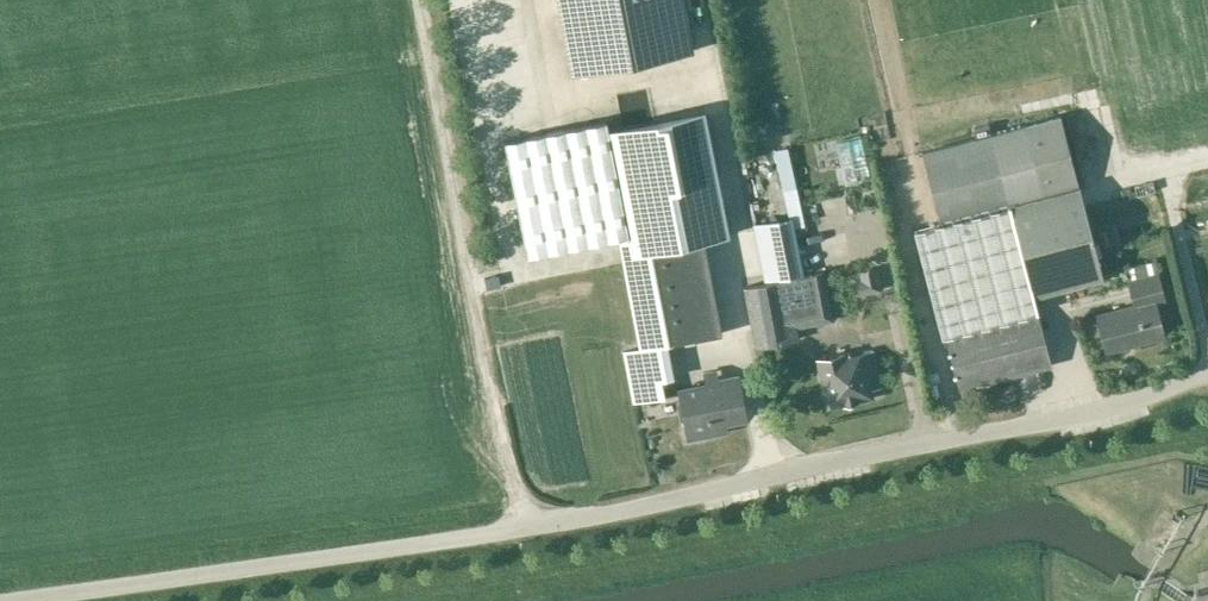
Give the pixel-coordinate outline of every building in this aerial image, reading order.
[(674,54),(694,50),(684,0),(558,0),(572,74),(674,54)] [(707,115),(607,134),(612,159),(628,234),(631,252),(632,254),(701,240),(731,234),(707,115)] [(939,338),(945,336),(959,387),(1051,363),(1034,294),(1102,277),(1061,115),(991,133),(989,124),(974,128),(976,136),(920,150),(941,222),(912,230),(939,338)] [(612,159),(607,134),(604,119),(502,139),(524,254),(628,234),(612,159)] [(632,254),(620,256),(637,349),(681,340),(682,344),(692,342),(691,338),(719,333),(701,240),(632,254)] [(1155,260),(1125,267),(1135,304),(1097,314),(1106,350),(1164,335),(1156,300),(1164,298),(1155,260)] [(881,287),(878,269),(860,273),(862,280),(857,281),(859,291),(881,287)] [(833,320),(823,271),(744,286),(756,347),(797,339),(795,327),(833,320)] [(845,351),(817,357),(829,406),(873,396),(871,389),(882,387),(874,350),(847,356),(845,351)] [(629,367),(634,387),(655,382),(650,362),(629,367)] [(714,425),(750,418),(741,375),(719,380),(720,385),(680,394),(690,442),(716,436),(714,425)] [(1199,588),(1192,600),(1207,600),(1207,586),(1199,588)]
